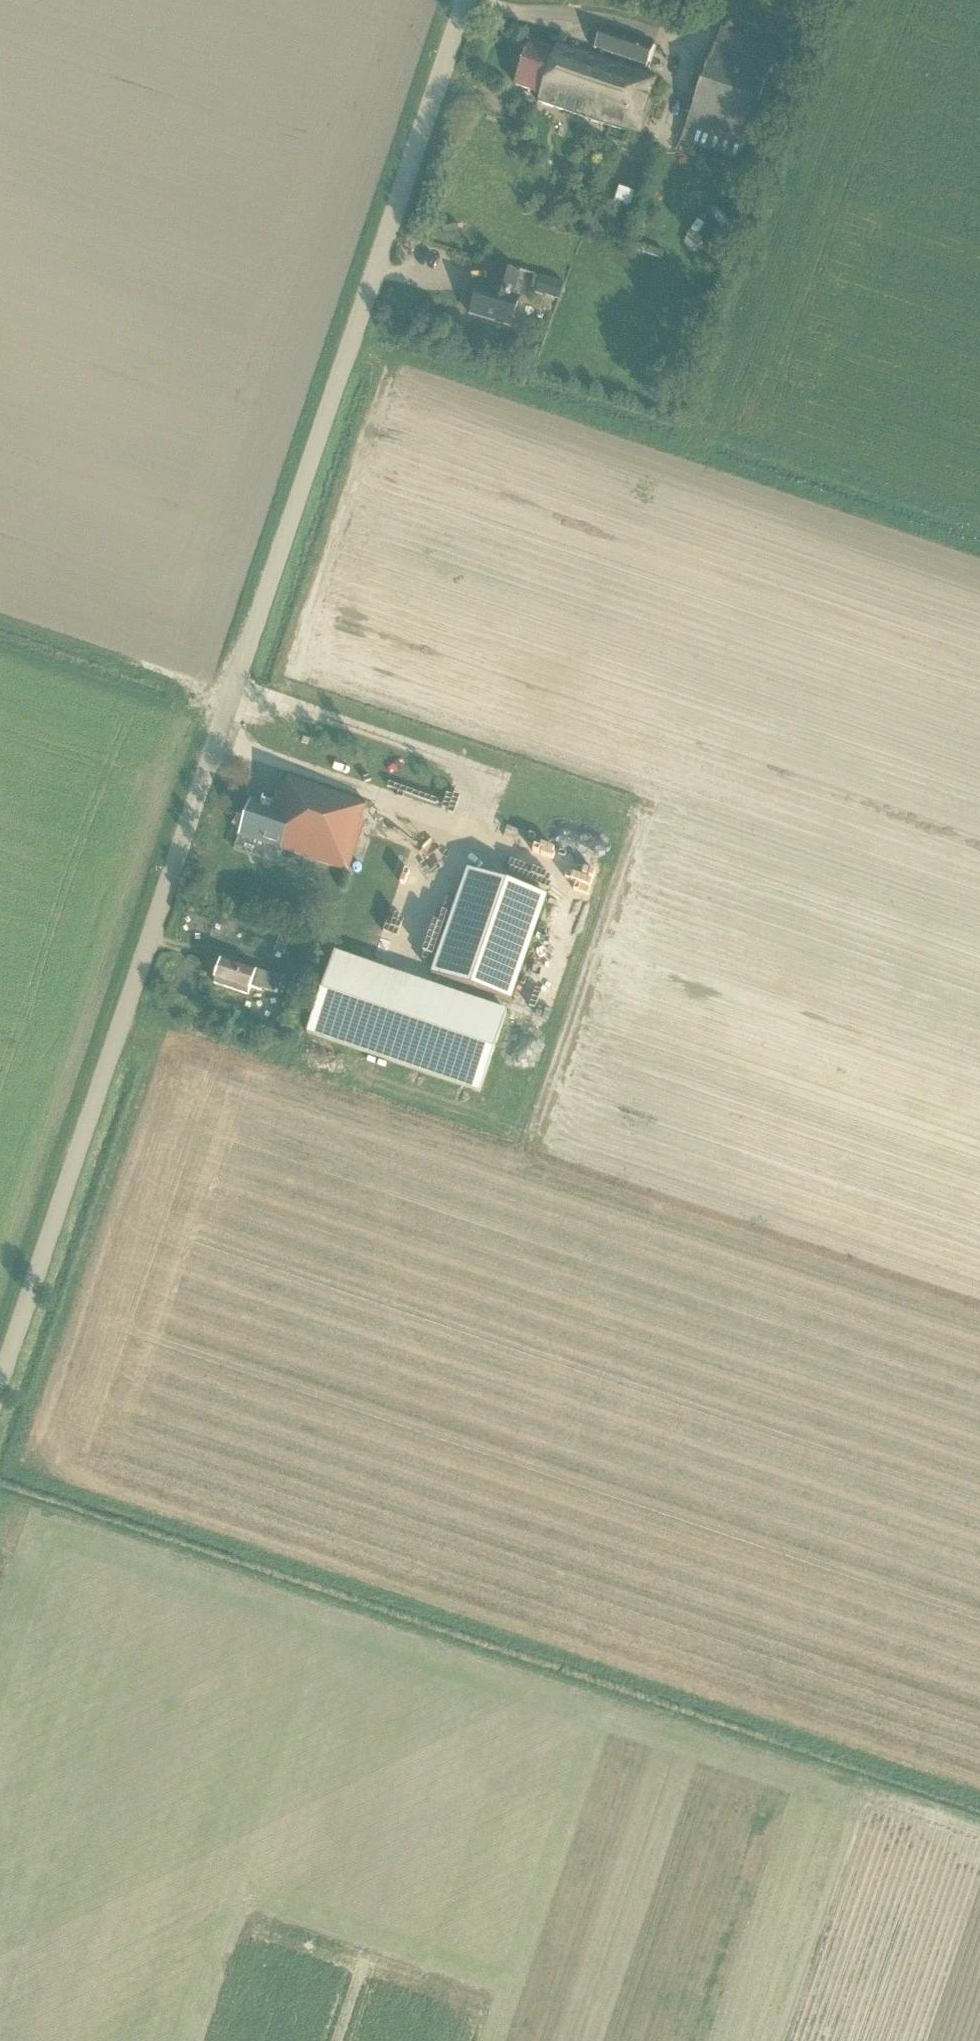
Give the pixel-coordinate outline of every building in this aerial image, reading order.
[(648,65),(655,44),(602,26),(594,47),(648,65)] [(738,161),(780,45),(722,26),(681,141),(738,161)] [(555,49),(531,41),(516,85),(540,93),(538,100),(629,132),(626,141),(637,144),(640,136),(641,137),(655,95),(652,94),(657,77),(559,42),(555,49)] [(620,188),(615,203),(630,208),(635,193),(620,188)] [(469,314),(511,327),(521,296),(515,294),(522,274),(496,266),(490,286),(479,283),(469,314)] [(535,292),(559,299),(564,283),(540,275),(535,292)] [(360,820),(366,803),(288,776),(282,794),(279,792),(274,807),(251,800),(239,834),(349,873),(366,822),(360,820)] [(549,895),(467,868),(431,973),(512,1000),(549,895)] [(277,950),(286,953),(291,938),(282,936),(277,950)] [(507,1010),(336,952),(308,1034),(480,1092),(507,1010)] [(283,978),(222,957),(214,983),(249,995),(252,987),(262,990),(263,989),(278,994),(283,978)]
